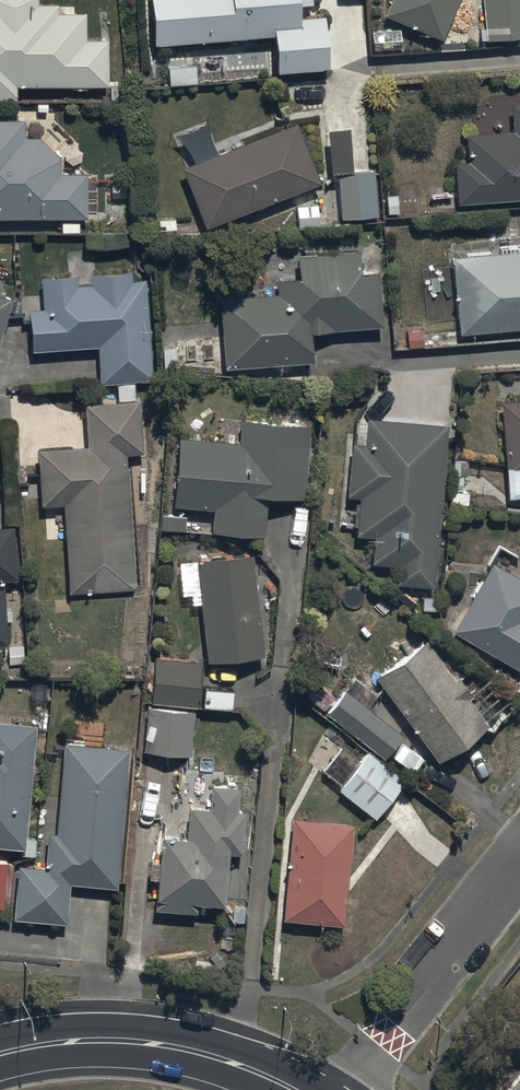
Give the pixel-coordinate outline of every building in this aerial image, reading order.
[(18,93),(18,78),(109,79),(109,34),(85,34),(86,6),(58,5),(58,0),(0,0),(0,92),(18,93)] [(152,37),(274,28),(276,63),(328,59),(324,8),(301,10),(300,0),(150,0),(152,37)] [(385,8),(441,31),(454,0),(388,0),(385,8)] [(485,34),(519,32),(519,0),(482,0),(485,34)] [(512,124),(465,127),(467,155),(453,157),(457,197),(519,192),(519,95),(511,96),(512,124)] [(87,210),(87,166),(61,165),(60,151),(40,131),(23,130),(24,115),(0,114),(0,210),(87,210)] [(296,116),(180,159),(204,222),(320,178),(296,116)] [(374,163),(336,167),(341,213),(379,209),(374,163)] [(276,270),(278,284),(221,292),(227,362),(313,353),(311,323),(381,319),(378,263),(360,263),(358,244),(295,250),(297,267),(276,270)] [(453,250),(460,326),(519,321),(519,244),(453,250)] [(42,270),(43,298),(23,297),(23,319),(33,319),(33,343),(100,341),(101,375),(150,374),(148,273),(133,273),(132,263),(90,265),(90,278),(76,279),(75,269),(42,270)] [(12,290),(0,286),(0,328),(12,290)] [(86,396),(87,439),(40,443),(43,497),(66,496),(71,587),(136,583),(129,447),(142,446),(140,394),(86,396)] [(501,396),(506,461),(511,461),(513,483),(519,483),(519,394),(501,396)] [(366,410),(364,437),(353,437),(349,490),(360,491),(357,530),(376,532),(374,556),(401,559),(399,577),(433,580),(446,416),(366,410)] [(239,435),(180,430),(175,499),(215,502),(213,525),(264,530),(268,488),(302,491),(308,417),(241,411),(239,435)] [(2,659),(1,638),(7,638),(5,573),(17,572),(15,521),(0,521),(0,659),(2,659)] [(253,548),(197,552),(203,651),(260,647),(253,548)] [(491,555),(451,625),(519,664),(519,573),(491,555)] [(424,630),(374,667),(437,751),(487,715),(467,688),(470,685),(457,667),(453,670),(424,630)] [(201,656),(155,654),(154,700),(148,699),(145,746),(191,749),(194,701),(198,701),(201,656)] [(401,728),(345,684),(327,706),(383,751),(401,728)] [(26,833),(35,716),(0,713),(0,839),(21,841),(20,849),(34,850),(35,834),(26,833)] [(64,738),(56,825),(49,826),(46,862),(20,859),(15,912),(68,917),(71,877),(116,881),(129,744),(64,738)] [(339,741),(321,763),(375,808),(402,776),(365,745),(356,755),(339,741)] [(189,799),(188,827),(162,825),(158,889),(157,888),(156,905),(197,907),(198,894),(226,895),(229,846),(242,847),(244,803),(238,802),(239,777),(211,776),(209,800),(189,799)] [(352,816),(293,809),(283,911),(343,917),(352,816)] [(502,1089),(519,1089),(519,1067),(502,1089)]
